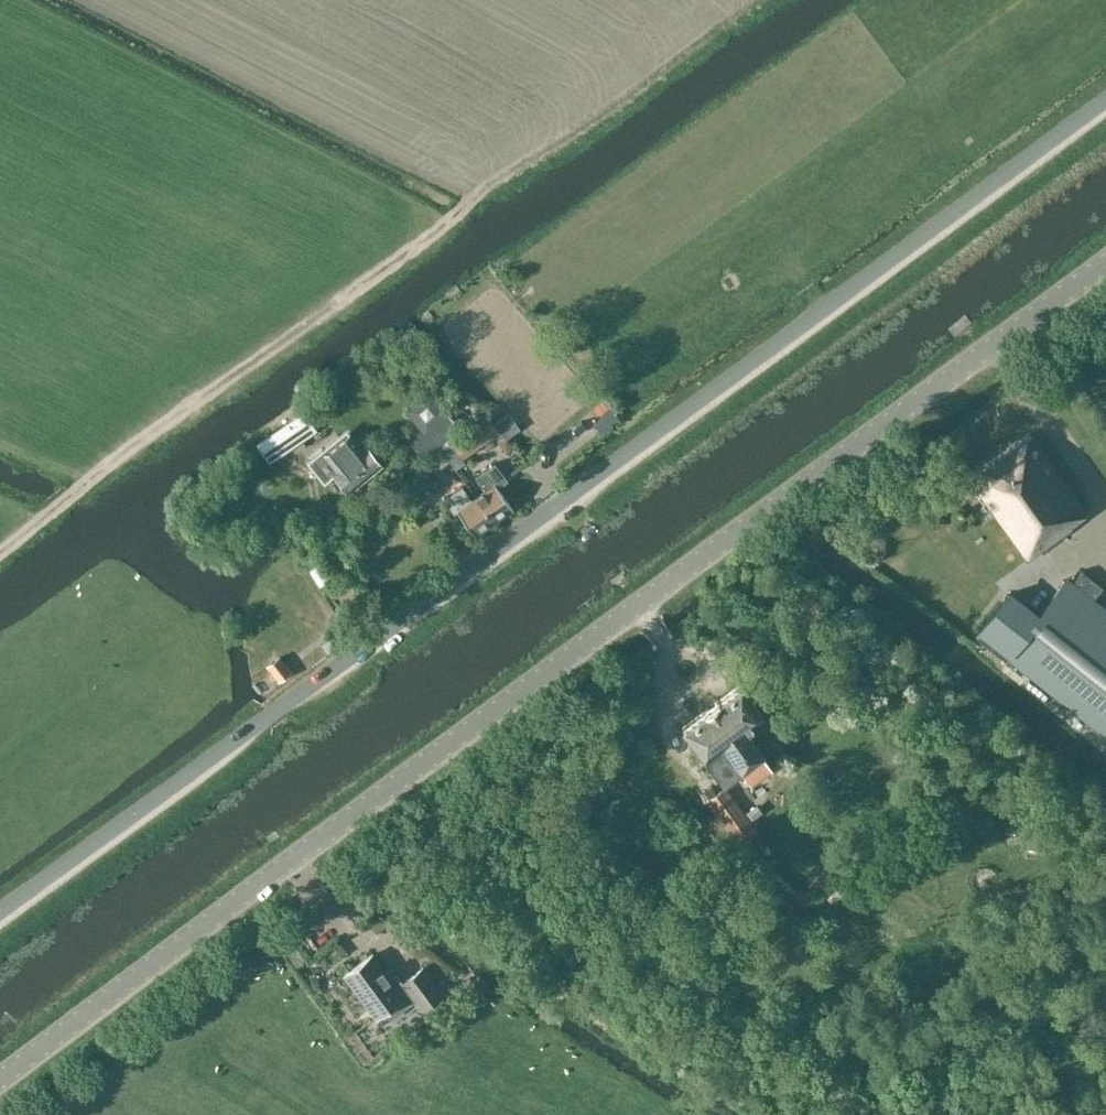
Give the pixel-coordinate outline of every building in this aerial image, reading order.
[(428,390),(405,409),(424,430),(410,442),(423,457),(460,426),(428,390)] [(316,430),(300,408),(255,443),(270,462),(291,447),(288,444),(300,434),(303,438),(316,430)] [(491,419),(453,447),(462,458),(499,430),(491,419)] [(323,448),(308,460),(324,481),(334,473),(348,491),(382,463),(367,445),(363,448),(350,432),(345,436),(326,452),(323,448)] [(1072,528),(1070,526),(1088,511),(1041,447),(1030,432),(968,477),(1027,559),(1072,528)] [(484,488),(475,496),(494,522),(513,509),(497,487),(508,479),(494,461),(475,476),(484,488)] [(416,469),(405,477),(415,491),(426,484),(416,469)] [(475,536),(494,522),(475,496),(472,498),(463,485),(444,499),(454,513),(456,511),(475,536)] [(405,488),(394,497),(400,504),(412,495),(405,488)] [(1007,593),(978,628),(1105,730),(1105,612),(1065,580),(1035,615),(1007,593)] [(278,656),(267,664),(279,679),(290,672),(278,656)] [(764,752),(750,733),(766,721),(761,714),(764,712),(742,682),(682,726),(704,756),(704,755),(723,781),(740,769),(742,768),(749,778),(769,763),(762,753),(764,752)] [(683,735),(675,742),(687,757),(695,750),(683,735)] [(723,783),(704,800),(739,842),(760,825),(723,783)] [(397,973),(391,977),(373,953),(344,974),(375,1016),(384,1009),(389,1017),(414,999),(421,1009),(443,992),(424,966),(403,981),(397,973)]
